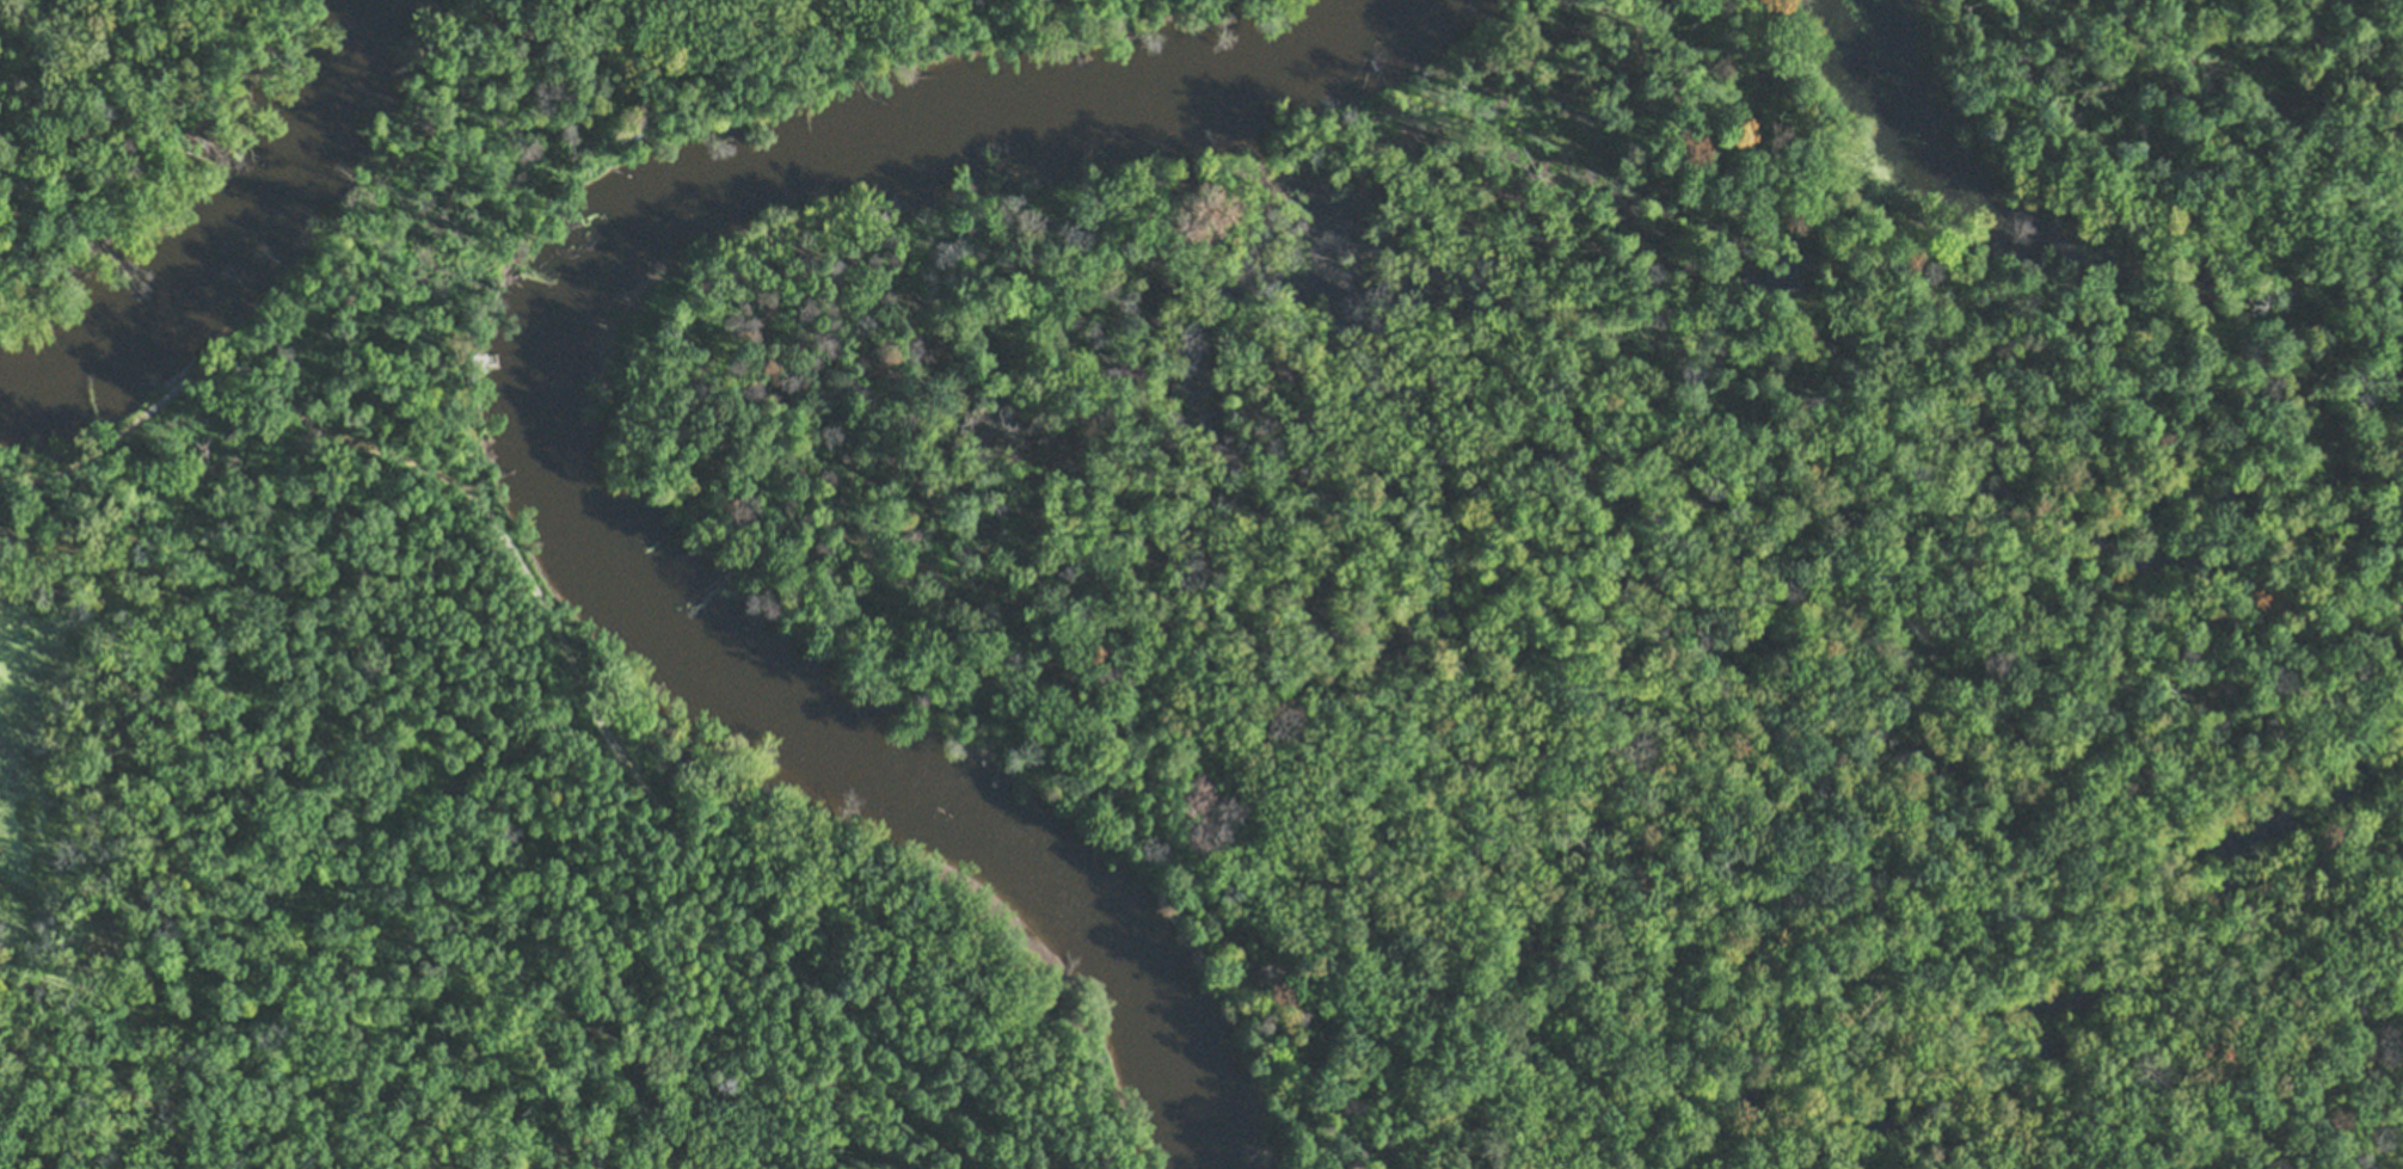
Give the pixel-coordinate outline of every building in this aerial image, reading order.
[(615,128),(623,123),(629,134),(621,139),(615,128)] [(634,135),(651,125),(652,129),(651,129),(657,140),(647,144),(646,142),(640,146),(634,135)] [(1178,897),(1186,907),(1176,916),(1167,905),(1178,897)]
